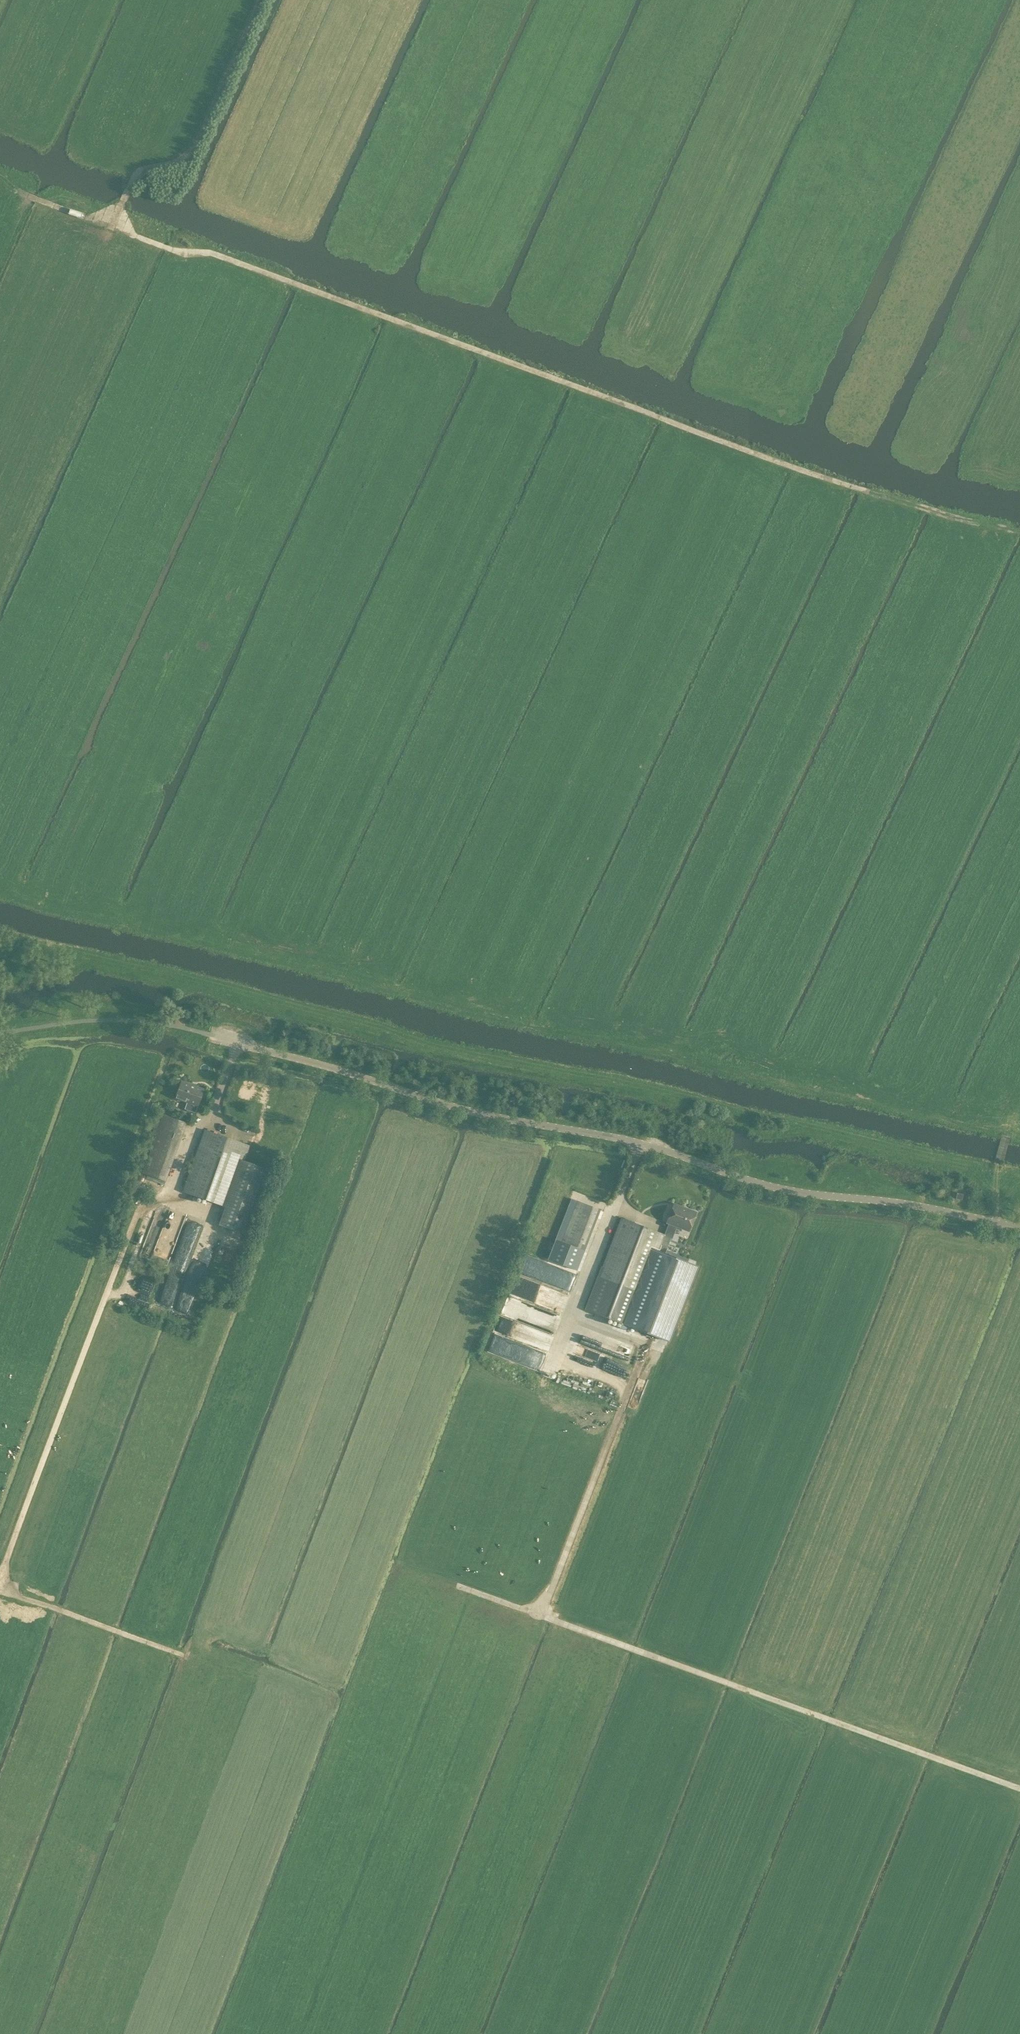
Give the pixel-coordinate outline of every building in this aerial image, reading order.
[(183,1080),(177,1097),(189,1101),(186,1108),(196,1111),(199,1104),(205,1088),(183,1080)] [(165,1180),(186,1122),(163,1114),(143,1172),(165,1180)] [(265,1168),(244,1161),(249,1145),(205,1129),(183,1191),(228,1207),(221,1226),(242,1233),(265,1168)] [(574,1209),(561,1242),(584,1251),(597,1218),(600,1210),(577,1201),(574,1209)] [(664,1235),(664,1236),(670,1238),(672,1238),(676,1227),(681,1228),(682,1226),(690,1229),(696,1212),(687,1209),(686,1211),(673,1206),(667,1223),(669,1224),(664,1235)] [(621,1218),(586,1310),(655,1336),(656,1337),(660,1338),(662,1339),(668,1341),(697,1266),(691,1264),(688,1263),(685,1262),(684,1261),(664,1254),(670,1238),(664,1236),(664,1235),(621,1218)] [(184,1267),(203,1224),(192,1219),(173,1262),(184,1267)] [(559,1249),(555,1259),(567,1264),(566,1266),(575,1270),(580,1259),(559,1249)] [(193,1291),(207,1263),(196,1258),(187,1277),(189,1278),(185,1286),(193,1291)] [(572,1291),(577,1277),(525,1259),(505,1315),(557,1334),(564,1316),(551,1312),(560,1287),(572,1291)] [(573,1328),(569,1339),(620,1356),(624,1344),(573,1328)] [(486,1351),(544,1369),(548,1354),(535,1350),(537,1343),(524,1339),(523,1344),(491,1334),(486,1351)]
